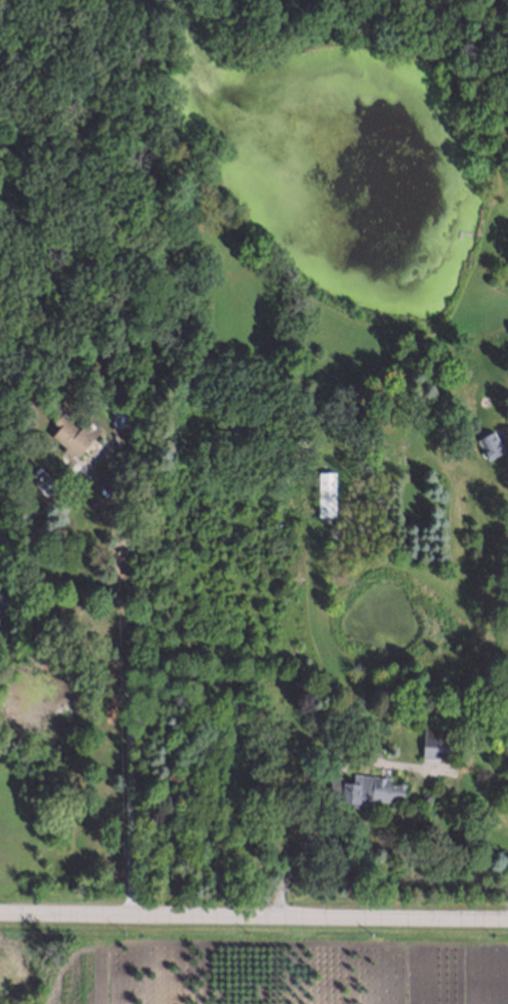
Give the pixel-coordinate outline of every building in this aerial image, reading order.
[(126,427),(112,426),(112,404),(127,405),(126,427)] [(76,458),(72,455),(70,457),(61,450),(64,445),(50,435),(56,427),(51,423),(58,414),(79,429),(85,422),(94,428),(87,438),(89,439),(76,458)] [(502,452),(491,458),(480,436),(491,430),(502,452)] [(317,515),(318,472),(335,472),(334,515),(317,515)] [(55,488),(44,497),(34,485),(46,476),(55,488)] [(452,758),(421,756),(422,726),(453,727),(452,758)] [(359,808),(349,808),(350,802),(328,800),(330,775),(348,777),(348,773),(386,776),(386,784),(404,785),(402,802),(371,799),(371,804),(360,803),(359,808)] [(496,789),(496,781),(506,781),(506,789),(496,789)] [(430,801),(420,801),(421,792),(430,792),(430,801)]
